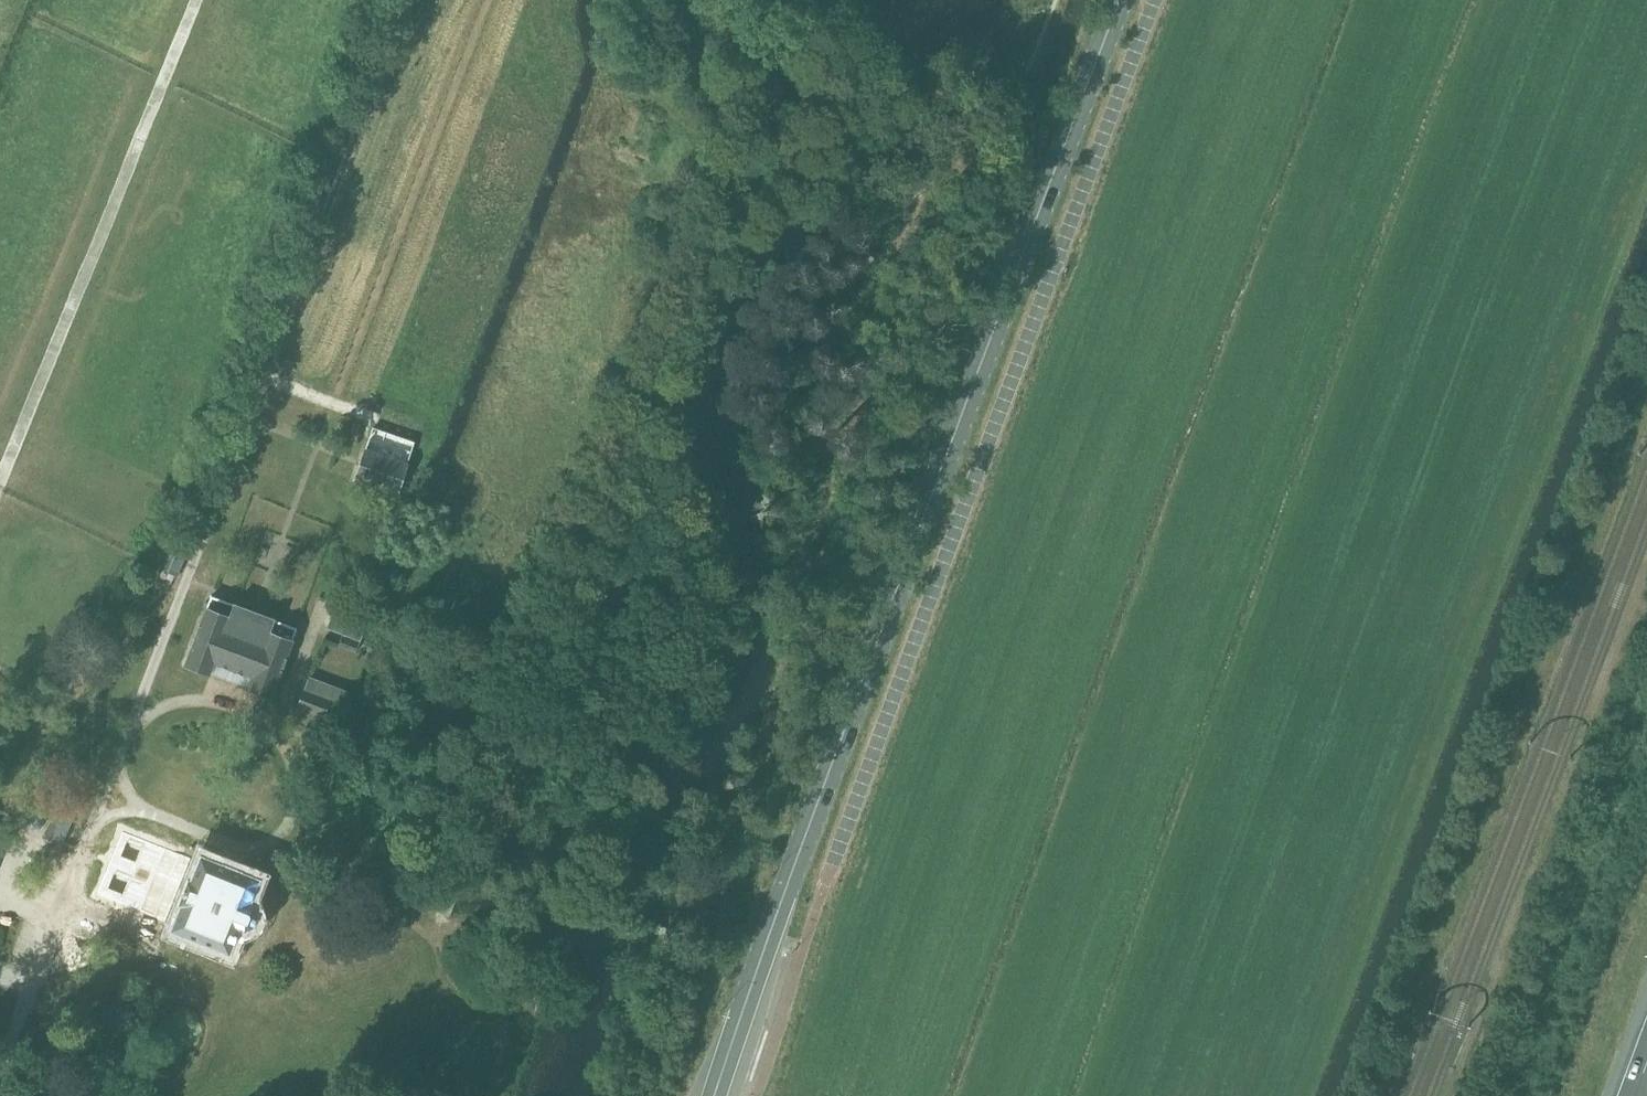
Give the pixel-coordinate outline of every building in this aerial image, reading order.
[(369,450),(359,480),(398,493),(408,463),(369,450)] [(172,542),(161,569),(168,572),(178,576),(189,549),(179,545),(172,542)] [(216,662),(253,676),(249,687),(273,696),(299,626),(236,603),(231,616),(208,608),(188,664),(212,673),(216,662)] [(310,677),(295,720),(319,728),(334,733),(349,691),(335,686),(310,677)] [(57,810),(48,834),(64,841),(74,816),(57,810)] [(115,827),(88,890),(139,911),(166,847),(115,827)] [(189,882),(183,903),(172,929),(230,952),(240,928),(245,931),(253,926),(257,916),(255,908),(250,906),(254,894),(266,899),(271,885),(203,857),(194,879),(191,877),(189,882)]
